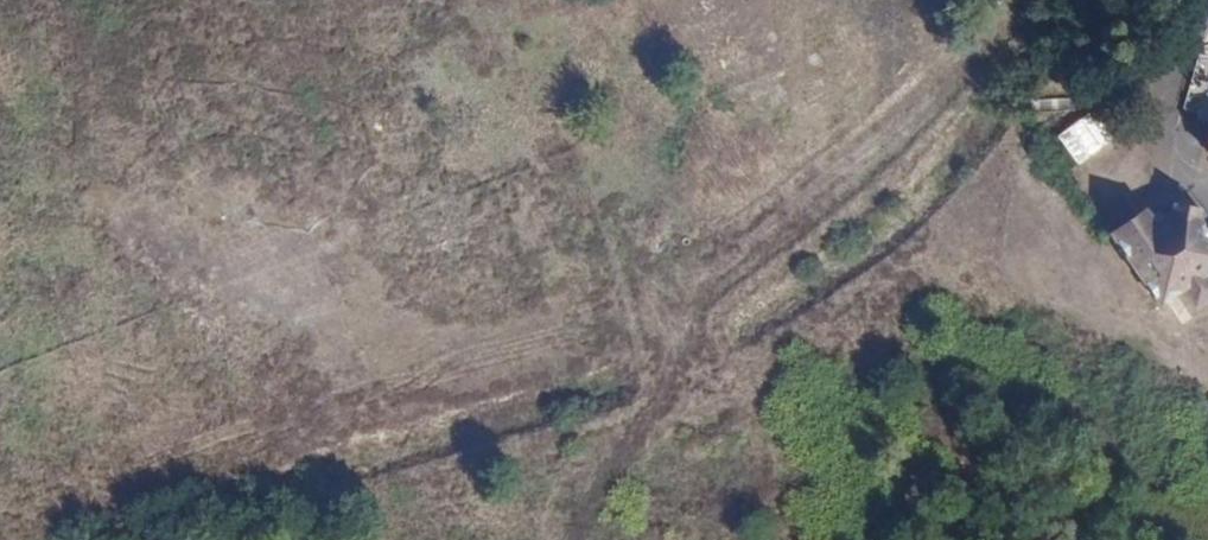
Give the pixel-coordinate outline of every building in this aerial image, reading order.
[(1200,252),(1183,223),(1188,217),(1174,206),(1167,205),(1167,214),(1146,228),(1127,201),(1150,182),(1076,57),(1047,73),(1054,86),(1026,103),(1093,220),(1112,209),(1121,224),(1099,237),(1144,309),(1165,297),(1176,316),(1201,302),(1190,283),(1207,273),(1207,243),(1200,252)]
